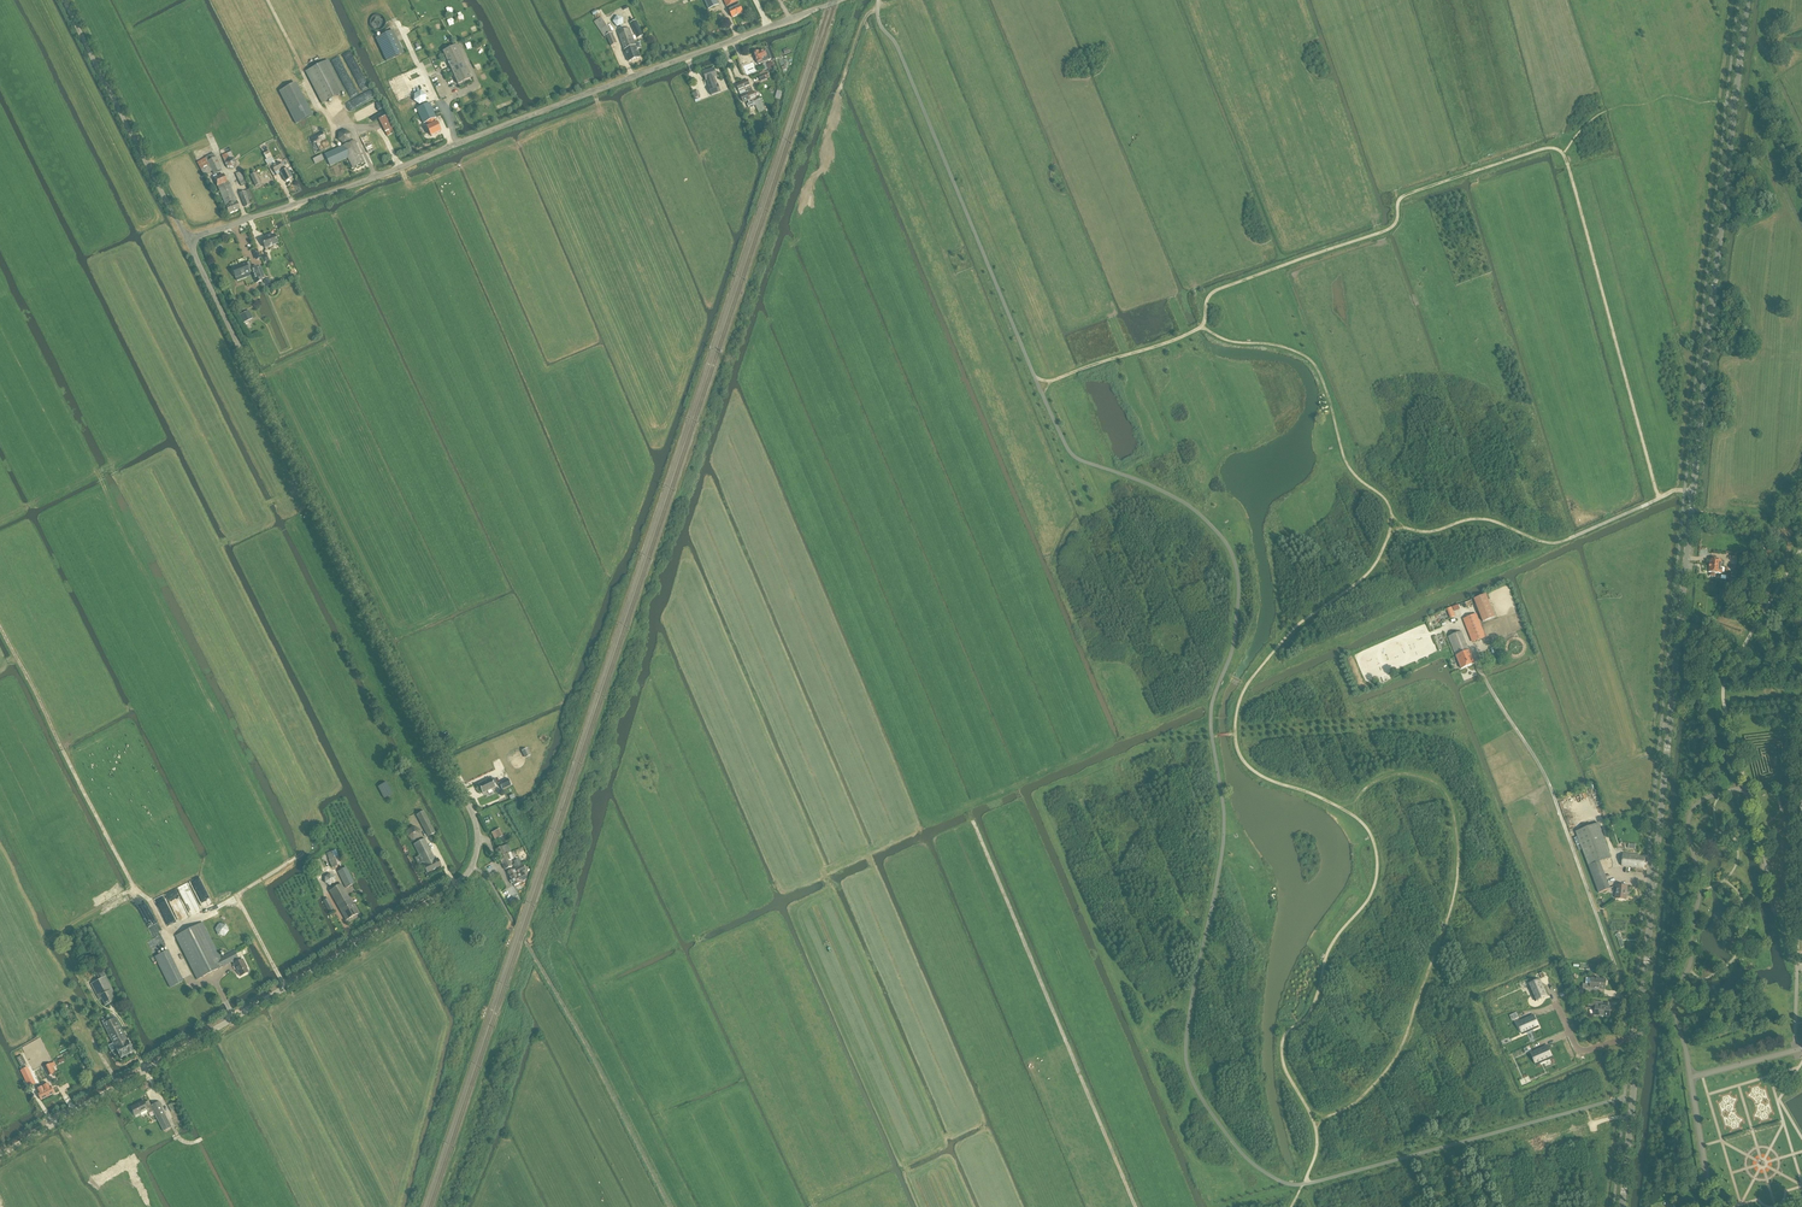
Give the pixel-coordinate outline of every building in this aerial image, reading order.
[(708,10),(719,5),(717,0),(704,0),(708,10)] [(727,7),(730,6),(732,9),(729,11),(732,18),(743,13),(740,6),(737,7),(735,3),(739,2),(738,0),(724,0),(727,7)] [(601,17),(594,22),(604,37),(611,32),(601,17)] [(624,19),(618,18),(615,22),(619,26),(623,24),(624,19)] [(636,21),(630,24),(635,35),(642,32),(636,21)] [(629,29),(618,33),(625,51),(626,50),(628,55),(626,55),(629,62),(640,58),(637,49),(635,49),(634,47),(636,47),(629,29)] [(387,61),(401,54),(391,33),(376,40),(387,61)] [(617,44),(612,33),(606,36),(611,47),(617,44)] [(457,46),(443,53),(458,85),(471,79),(457,46)] [(754,54),(758,65),(769,61),(767,58),(768,57),(765,50),(759,53),(759,52),(758,52),(757,51),(754,52),(754,54)] [(327,60),(310,69),(305,72),(322,104),(344,92),(327,60)] [(742,68),(745,75),(747,74),(748,75),(757,71),(754,63),(742,68)] [(714,69),(703,73),(706,81),(707,81),(710,88),(709,88),(711,96),(721,92),(718,85),(717,85),(714,78),(717,77),(714,69)] [(768,74),(759,77),(761,82),(770,79),(768,74)] [(747,80),(741,83),(749,100),(756,97),(754,92),(753,93),(747,80)] [(736,85),(743,102),(749,100),(741,83),(736,85)] [(298,129),(314,121),(297,89),(282,95),(298,129)] [(422,93),(416,95),(416,101),(420,104),(425,101),(426,96),(422,93)] [(380,100),(363,108),(367,117),(374,114),(383,133),(392,128),(386,115),(387,115),(380,100)] [(416,109),(423,124),(426,122),(428,126),(436,123),(434,119),(436,118),(429,103),(416,109)] [(441,132),(436,123),(428,126),(427,127),(431,136),(441,132)] [(345,132),(340,134),(340,140),(344,143),(349,140),(349,135),(345,132)] [(367,135),(363,137),(360,138),(368,154),(374,150),(379,148),(372,134),(368,136),(367,135)] [(354,141),(325,155),(330,166),(348,158),(353,168),(364,162),(354,141)] [(214,154),(206,158),(212,172),(213,174),(222,170),(214,154)] [(322,155),(313,160),(315,165),(324,160),(322,155)] [(233,159),(229,159),(226,163),(228,168),(233,168),(235,164),(233,159)] [(279,162),(271,167),(275,173),(280,171),(281,172),(280,172),(285,182),(292,179),(287,169),(284,171),(279,162)] [(267,166),(258,171),(260,175),(269,170),(267,166)] [(241,173),(235,176),(240,187),(246,184),(241,173)] [(255,173),(251,175),(250,176),(255,186),(261,184),(255,173)] [(224,175),(214,179),(217,187),(227,183),(224,175)] [(229,214),(240,209),(229,183),(218,187),(229,214)] [(248,190),(239,194),(245,207),(250,205),(248,199),(251,198),(248,190)] [(274,235),(262,240),(265,248),(277,244),(274,235)] [(237,267),(232,269),(235,278),(250,273),(249,273),(252,272),(256,283),(262,281),(261,279),(264,278),(260,267),(257,268),(256,267),(251,268),(249,263),(246,264),(246,263),(240,265),(240,266),(237,267)] [(248,311),(239,315),(244,323),(251,319),(248,311)] [(1710,560),(1709,567),(1724,568),(1725,561),(1717,561),(1717,557),(1711,557),(1711,560),(1710,560)] [(1724,568),(1709,567),(1709,573),(1710,573),(1709,576),(1715,577),(1716,573),(1722,574),(1722,573),(1728,573),(1728,571),(1731,572),(1731,570),(1732,570),(1731,574),(1730,573),(1728,580),(1727,580),(1726,581),(1727,582),(1732,584),(1733,579),(1736,580),(1738,572),(1735,571),(1735,569),(1724,568)] [(1474,599),(1483,622),(1494,617),(1485,595),(1474,599)] [(1446,609),(1450,618),(1455,616),(1451,607),(1446,609)] [(1485,638),(1475,614),(1463,619),(1473,642),(1485,638)] [(1448,637),(1461,669),(1474,664),(1461,632),(1448,637)] [(491,778),(478,785),(483,794),(495,788),(494,785),(496,784),(496,782),(495,779),(493,778),(491,780),(491,778)] [(509,780),(505,782),(500,784),(503,790),(512,786),(509,780)] [(384,799),(392,794),(386,782),(377,787),(384,799)] [(424,811),(416,815),(428,837),(435,833),(433,830),(431,826),(424,811)] [(1576,832),(1599,893),(1610,889),(1600,862),(1611,858),(1598,824),(1576,832)] [(420,838),(420,831),(414,827),(407,830),(407,837),(413,841),(420,838)] [(499,829),(494,832),(498,839),(503,836),(499,829)] [(434,856),(433,857),(425,840),(413,846),(414,847),(415,847),(424,865),(424,866),(428,874),(441,867),(437,859),(436,860),(434,856)] [(507,845),(495,851),(499,859),(510,854),(511,853),(507,845)] [(332,851),(326,854),(332,868),(337,866),(332,851)] [(510,854),(499,859),(505,870),(512,867),(509,862),(511,861),(508,856),(510,855),(510,854)] [(1623,854),(1622,866),(1644,868),(1645,857),(1639,857),(1639,855),(1623,854)] [(517,869),(508,873),(514,886),(526,881),(525,880),(526,880),(523,874),(525,873),(522,866),(517,869)] [(346,889),(355,885),(347,868),(338,872),(346,889)] [(353,905),(341,885),(329,892),(346,921),(358,913),(353,905)] [(1627,887),(1617,886),(1615,899),(1626,900),(1627,887)] [(329,912),(334,910),(328,899),(323,901),(329,912)] [(235,952),(221,959),(203,923),(175,937),(197,980),(232,962),(236,971),(237,970),(240,977),(249,973),(246,968),(247,968),(243,960),(240,962),(238,959),(235,952)] [(1616,935),(1621,948),(1624,947),(1620,933),(1616,935)] [(170,988),(183,982),(168,951),(155,957),(170,988)] [(112,994),(114,993),(106,977),(91,985),(100,1000),(102,999),(106,1006),(115,1001),(112,994)] [(1583,984),(1583,988),(1579,987),(1579,991),(1592,992),(1592,989),(1605,990),(1606,980),(1591,978),(1590,985),(1583,984)] [(1534,999),(1546,994),(1539,979),(1528,985),(1534,999)] [(1595,1009),(1595,1013),(1595,1015),(1610,1017),(1611,1007),(1598,1006),(1598,1002),(1589,1001),(1588,1008),(1595,1009)] [(116,1019),(112,1021),(109,1015),(108,1016),(107,1020),(102,1022),(114,1044),(109,1047),(112,1052),(117,1050),(121,1059),(133,1053),(116,1019)] [(1517,1023),(1522,1035),(1537,1028),(1531,1016),(1517,1023)] [(1550,1059),(1545,1047),(1530,1053),(1535,1065),(1550,1059)] [(48,1076),(55,1073),(51,1064),(44,1067),(48,1076)] [(36,1084),(32,1076),(28,1067),(20,1071),(24,1080),(28,1088),(36,1084)] [(54,1094),(51,1087),(50,1087),(48,1084),(43,1087),(48,1097),(54,1094)] [(41,1100),(48,1097),(43,1087),(37,1089),(39,1093),(38,1093),(41,1100)] [(172,1128),(165,1115),(159,1102),(151,1106),(149,1101),(145,1103),(144,1101),(131,1108),(135,1116),(147,1110),(149,1114),(154,1112),(164,1132),(172,1128)]
